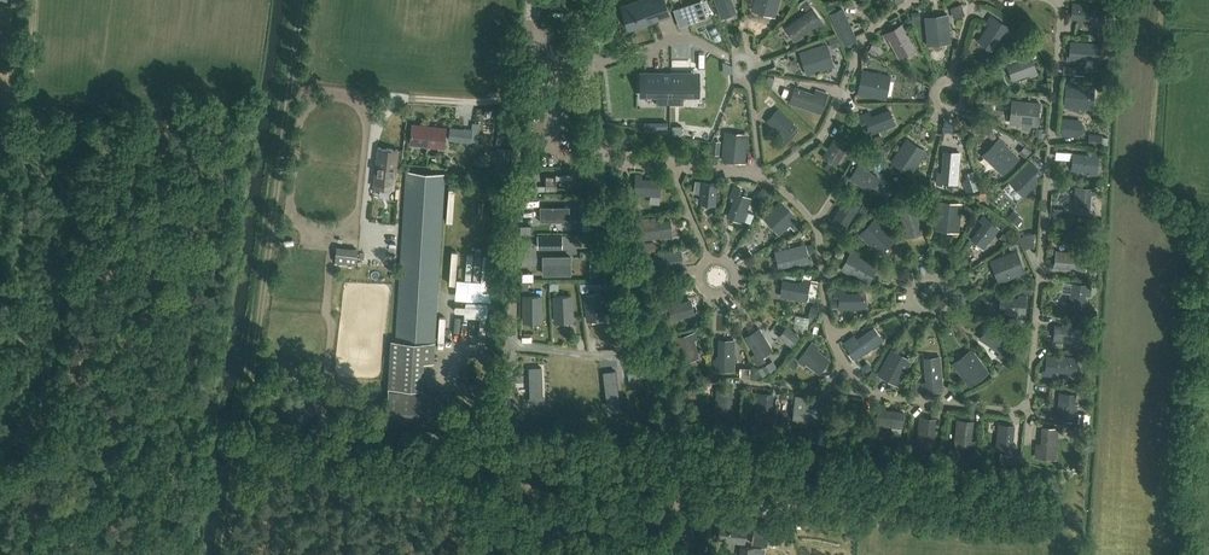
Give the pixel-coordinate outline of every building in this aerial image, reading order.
[(623,6),(625,12),(627,18),(631,16),(635,15),(636,19),(638,26),(649,22),(648,21),(652,19),(653,20),(661,18),(660,14),(667,12),(664,4),(663,0),(642,0),(623,6)] [(701,0),(687,5),(693,21),(706,16),(701,0)] [(734,8),(731,0),(716,0),(721,13),(734,8)] [(778,0),(755,0),(753,6),(775,12),(778,0)] [(812,7),(808,0),(805,0),(800,3),(806,11),(812,7)] [(1103,26),(1104,20),(1101,20),(1102,5),(1072,3),(1071,19),(1095,20),(1094,25),(1103,26)] [(829,12),(836,9),(834,4),(827,7),(829,12)] [(841,9),(830,15),(847,44),(857,39),(841,9)] [(817,30),(824,25),(812,10),(787,28),(795,40),(815,26),(817,30)] [(912,21),(920,20),(919,11),(911,12),(912,21)] [(927,42),(949,39),(950,39),(947,15),(924,17),(927,42)] [(1005,35),(1009,27),(990,15),(986,22),(988,24),(979,39),(993,48),(1002,33),(1005,35)] [(912,47),(903,31),(906,29),(902,23),(883,34),(887,40),(889,39),(896,51),(904,47),(906,50),(912,47)] [(1016,40),(1026,32),(1021,26),(1011,34),(1016,40)] [(1107,37),(1107,28),(1098,27),(1097,36),(1107,37)] [(831,48),(839,46),(836,37),(828,39),(831,48)] [(1099,59),(1100,44),(1070,41),(1069,56),(1067,56),(1066,61),(1075,62),(1075,57),(1099,59)] [(875,55),(879,47),(872,43),(868,50),(875,55)] [(811,72),(834,65),(827,44),(804,51),(811,72)] [(1030,78),(1038,75),(1030,54),(1022,56),(1023,59),(1006,65),(1012,81),(1029,75),(1030,78)] [(646,74),(646,94),(656,94),(656,104),(670,104),(670,72),(664,72),(664,74),(646,74)] [(670,72),(670,104),(683,104),(683,94),(694,94),(694,74),(676,74),(676,72),(670,72)] [(882,95),(886,76),(863,72),(859,93),(868,95),(868,92),(882,95)] [(770,87),(774,76),(768,74),(765,82),(770,87)] [(1066,84),(1064,107),(1088,109),(1093,109),(1095,86),(1090,86),(1066,84)] [(814,95),(799,90),(794,104),(821,113),(827,95),(816,91),(814,95)] [(769,105),(777,110),(781,103),(773,98),(769,105)] [(377,106),(374,99),(367,102),(370,109),(377,106)] [(1037,126),(1039,103),(1015,101),(1012,124),(1037,126)] [(733,115),(737,108),(730,105),(727,112),(733,115)] [(796,131),(794,129),(796,127),(778,110),(768,121),(781,133),(784,130),(791,136),(796,131)] [(893,120),(889,110),(871,117),(870,112),(860,116),(862,122),(867,121),(871,132),(886,127),(884,124),(893,120)] [(1077,136),(1078,136),(1083,132),(1083,125),(1079,120),(1078,120),(1063,119),(1062,134),(1077,136)] [(667,122),(656,122),(656,132),(667,132),(667,122)] [(476,141),(478,124),(472,123),(472,129),(450,127),(449,139),(472,142),(472,141),(476,141)] [(444,146),(446,127),(411,124),(410,143),(444,146)] [(672,126),(672,136),(682,136),(682,126),(672,126)] [(1101,147),(1102,135),(1089,133),(1088,145),(1101,147)] [(860,144),(864,138),(859,134),(854,140),(860,144)] [(850,150),(853,145),(837,135),(823,155),(835,163),(846,147),(850,150)] [(745,162),(746,152),(742,152),(744,138),(725,136),(723,159),(745,162)] [(720,154),(721,141),(713,140),(711,153),(720,154)] [(1003,174),(1019,158),(1002,141),(985,157),(1003,174)] [(911,174),(924,155),(908,144),(901,155),(898,154),(893,162),(911,174)] [(1024,157),(1031,150),(1026,144),(1019,152),(1024,157)] [(394,188),(398,149),(377,147),(373,185),(394,188)] [(511,148),(498,147),(495,172),(508,174),(511,148)] [(956,184),(959,153),(944,151),(942,175),(937,175),(936,185),(942,185),(942,183),(956,184)] [(1097,176),(1099,153),(1090,152),(1090,155),(1072,153),(1071,170),(1089,172),(1088,175),(1097,176)] [(871,192),(879,179),(863,169),(865,165),(860,161),(849,179),(871,192)] [(1024,195),(1038,182),(1034,178),(1041,171),(1031,161),(1010,181),(1024,195)] [(434,342),(444,173),(406,171),(396,339),(391,339),(386,426),(447,430),(449,394),(423,390),(425,363),(433,363),(434,342)] [(559,181),(560,172),(532,172),(532,188),(555,188),(555,181),(559,181)] [(968,182),(964,183),(967,193),(979,189),(973,172),(966,174),(968,182)] [(659,197),(660,181),(641,180),(641,175),(636,175),(634,195),(659,197)] [(927,186),(929,179),(920,177),(918,184),(927,186)] [(695,192),(701,192),(700,203),(713,204),(715,184),(696,182),(695,192)] [(957,192),(957,184),(949,184),(948,192),(957,192)] [(769,200),(773,193),(762,186),(756,196),(764,202),(767,198),(769,200)] [(741,222),(750,199),(739,194),(740,190),(733,187),(729,198),(734,199),(727,217),(741,222)] [(1095,195),(1095,189),(1075,187),(1073,212),(1088,214),(1090,195),(1095,195)] [(333,192),(329,214),(335,214),(338,193),(333,192)] [(931,202),(931,194),(923,194),(923,202),(931,202)] [(563,210),(563,200),(535,200),(535,217),(558,217),(558,210),(563,210)] [(905,237),(920,234),(921,234),(915,210),(920,209),(918,201),(912,202),(912,205),(898,208),(905,237)] [(781,232),(796,219),(780,202),(766,215),(781,232)] [(846,227),(859,206),(852,202),(849,207),(842,203),(833,218),(846,227)] [(958,228),(961,204),(938,202),(935,226),(958,228)] [(864,214),(869,207),(864,204),(859,211),(864,214)] [(973,215),(973,206),(964,206),(963,214),(973,215)] [(883,221),(889,214),(884,209),(878,216),(883,221)] [(1017,225),(1023,218),(1013,209),(1007,216),(1017,225)] [(983,248),(998,229),(982,216),(979,221),(982,224),(971,239),(983,248)] [(877,252),(892,236),(893,235),(875,218),(859,235),(877,252)] [(638,220),(641,240),(646,240),(672,236),(669,221),(651,224),(650,219),(644,220),(638,220)] [(795,230),(800,225),(796,221),(790,226),(795,230)] [(1085,240),(1086,225),(1070,223),(1069,239),(1085,240)] [(521,226),(521,234),(531,234),(531,226),(521,226)] [(566,238),(567,229),(539,229),(539,245),(562,245),(562,238),(566,238)] [(1005,242),(1010,235),(1005,230),(999,238),(1005,242)] [(1024,250),(1035,245),(1036,233),(1018,237),(1024,250)] [(1010,249),(1018,246),(1015,240),(1008,243),(1010,249)] [(643,254),(659,252),(658,246),(653,241),(642,243),(643,254)] [(808,253),(815,251),(813,243),(806,245),(808,253)] [(357,265),(359,249),(337,246),(335,262),(357,265)] [(808,259),(804,246),(775,253),(779,268),(802,262),(803,267),(811,265),(810,259),(808,259)] [(869,273),(865,271),(869,263),(857,256),(859,254),(853,250),(842,269),(848,273),(850,270),(866,279),(869,273)] [(1002,281),(1024,272),(1016,251),(993,260),(1002,281)] [(1084,274),(1085,266),(1080,266),(1081,253),(1056,251),(1054,266),(1073,268),(1073,273),(1084,274)] [(682,267),(679,252),(650,256),(652,272),(682,267)] [(543,257),(543,274),(567,273),(567,267),(571,266),(571,257),(543,257)] [(657,280),(655,272),(647,274),(649,281),(657,280)] [(533,281),(533,273),(523,273),(523,281),(533,281)] [(805,301),(808,281),(802,280),(801,285),(782,281),(780,297),(805,301)] [(1090,292),(1091,286),(1070,283),(1067,308),(1083,310),(1085,291),(1090,292)] [(1032,293),(1033,285),(1025,284),(1024,293),(1032,293)] [(846,294),(845,289),(834,289),(834,297),(839,297),(839,309),(865,308),(865,293),(846,294)] [(660,300),(667,298),(666,291),(659,293),(660,300)] [(605,317),(601,293),(585,296),(588,320),(605,317)] [(1025,318),(1026,296),(1018,295),(1018,298),(1000,297),(998,313),(1017,315),(1016,318),(1025,318)] [(573,320),(571,296),(555,297),(556,321),(573,320)] [(541,297),(524,297),(524,321),(541,321),(541,297)] [(672,321),(677,319),(693,315),(688,300),(673,304),(668,306),(672,321)] [(480,325),(481,302),(459,301),(459,304),(448,304),(447,318),(460,319),(460,326),(473,327),(473,325),(480,325)] [(815,318),(818,309),(811,307),(808,315),(815,318)] [(1079,343),(1080,323),(1074,323),(1074,327),(1055,326),(1054,341),(1079,343)] [(1004,361),(1007,356),(1005,354),(1013,343),(988,326),(979,339),(999,352),(996,356),(1004,361)] [(791,345),(798,336),(787,328),(780,336),(791,345)] [(757,365),(764,361),(761,357),(772,351),(759,329),(745,337),(755,353),(751,356),(757,365)] [(880,342),(871,330),(858,340),(855,336),(845,343),(856,358),(880,342)] [(698,354),(694,340),(698,340),(696,332),(674,338),(676,345),(679,344),(683,361),(690,360),(689,356),(698,354)] [(733,366),(734,341),(718,341),(718,360),(713,359),(713,371),(721,371),(721,366),(733,366)] [(812,342),(799,359),(804,364),(806,362),(819,372),(829,360),(816,349),(818,347),(812,342)] [(671,356),(679,354),(677,346),(669,348),(671,356)] [(898,386),(909,364),(889,353),(877,374),(898,386)] [(969,386),(988,372),(973,353),(955,367),(969,386)] [(1076,373),(1077,358),(1077,357),(1046,355),(1045,370),(1043,369),(1043,375),(1051,376),(1052,371),(1076,373)] [(794,369),(798,364),(791,359),(787,364),(794,369)] [(1001,370),(1005,364),(997,359),(993,364),(1001,370)] [(922,391),(942,390),(940,362),(925,363),(926,382),(922,382),(922,391)] [(862,367),(866,372),(871,369),(867,363),(862,367)] [(759,378),(766,374),(762,367),(755,371),(759,378)] [(740,368),(740,377),(750,377),(750,368),(740,368)] [(527,374),(527,397),(543,397),(543,370),(534,369),(534,374),(527,374)] [(874,379),(877,372),(872,370),(869,376),(874,379)] [(610,381),(603,382),(607,405),(623,402),(619,375),(609,376),(610,381)] [(911,393),(920,393),(920,381),(910,381),(911,393)] [(684,399),(696,398),(695,387),(683,388),(684,399)] [(735,417),(735,411),(731,410),(732,391),(716,390),(715,415),(725,416),(734,417),(735,417)] [(500,406),(506,407),(508,394),(501,393),(500,406)] [(1077,420),(1078,414),(1073,413),(1075,395),(1059,393),(1057,418),(1077,420)] [(775,420),(776,414),(771,414),(773,395),(757,394),(755,419),(775,420)] [(818,423),(820,402),(796,400),(794,424),(806,425),(807,422),(818,423)] [(902,428),(903,413),(884,410),(885,405),(879,405),(876,425),(902,428)] [(858,431),(860,415),(845,413),(843,429),(858,431)] [(724,429),(733,429),(734,417),(725,416),(724,429)] [(936,452),(937,444),(932,443),(935,419),(920,418),(916,448),(931,449),(930,452),(936,452)] [(975,447),(975,441),(970,441),(972,422),(957,420),(954,445),(975,447)] [(1016,452),(1017,445),(1012,445),(1014,426),(998,424),(996,449),(1016,452)] [(1056,454),(1057,429),(1042,428),(1041,447),(1036,446),(1035,457),(1043,458),(1043,453),(1056,454)] [(1001,452),(1000,461),(1017,463),(1018,453),(1001,452)] [(744,543),(747,524),(720,520),(718,537),(728,538),(727,540),(744,543)] [(768,546),(771,522),(754,520),(751,544),(768,546)] [(755,547),(741,545),(739,554),(754,554),(755,547)]
